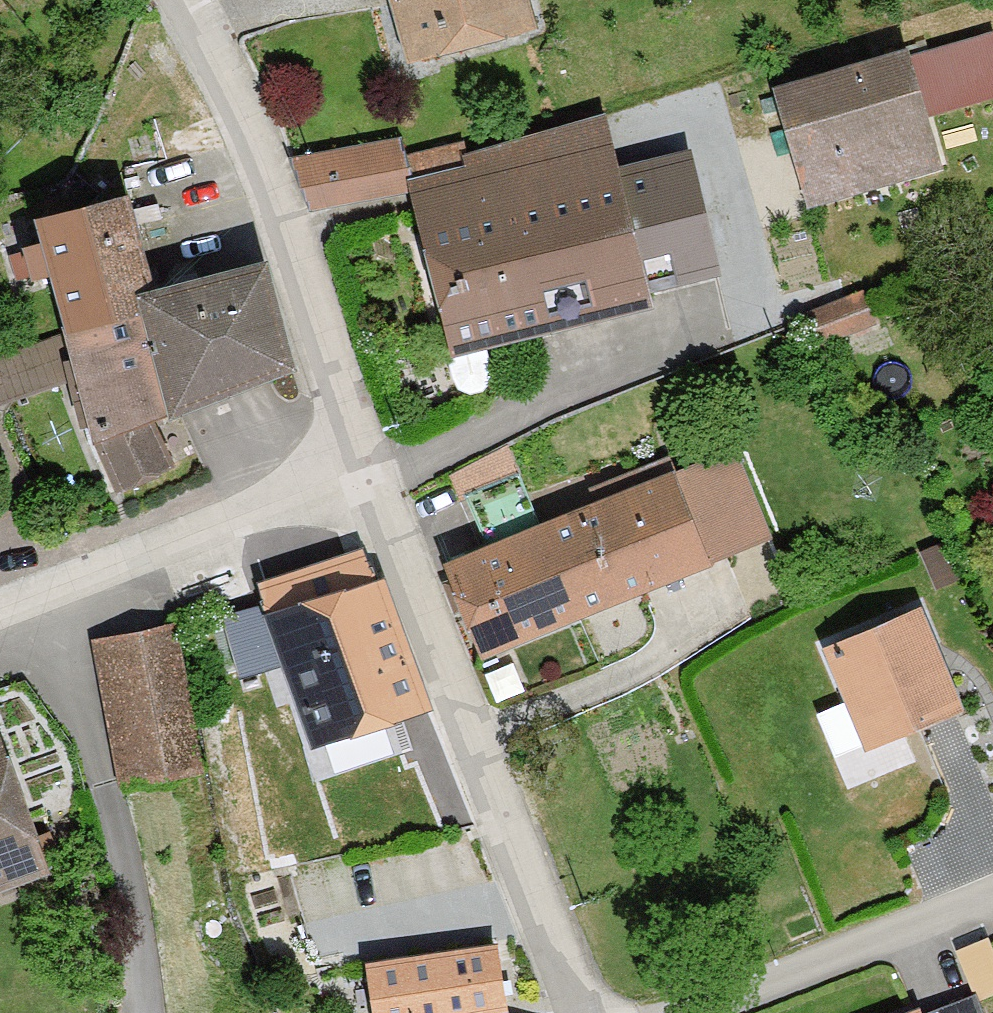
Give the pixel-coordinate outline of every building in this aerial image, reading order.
[(405,66),(534,31),(526,0),(387,0),(405,66)] [(989,26),(901,50),(776,85),(808,201),(937,165),(924,120),(992,101),(992,41),(989,26)] [(469,173),(415,188),(462,361),(448,365),(459,407),(500,396),(489,355),(653,310),(649,294),(726,273),(694,154),(620,174),(606,115),(465,160),(469,173)] [(407,192),(399,146),(292,163),(313,207),(407,192)] [(408,163),(415,188),(469,173),(465,160),(462,148),(408,163)] [(145,302),(119,195),(28,217),(55,324),(145,302)] [(261,268),(145,302),(171,425),(296,383),(261,268)] [(171,425),(145,302),(55,324),(56,331),(12,350),(0,391),(0,406),(63,378),(82,445),(114,499),(161,475),(148,431),(171,425)] [(673,468),(539,519),(579,615),(769,538),(736,459),(679,480),(673,468)] [(579,615),(539,519),(438,562),(475,657),(579,615)] [(413,704),(358,544),(257,579),(313,739),(413,704)] [(923,604),(824,645),(868,751),(967,709),(923,604)] [(172,616),(84,632),(113,787),(200,771),(172,616)] [(47,871),(5,759),(0,761),(0,889),(47,871)] [(957,949),(980,1005),(992,1000),(992,954),(986,937),(957,949)] [(372,971),(379,1012),(510,1012),(500,951),(372,971)]
